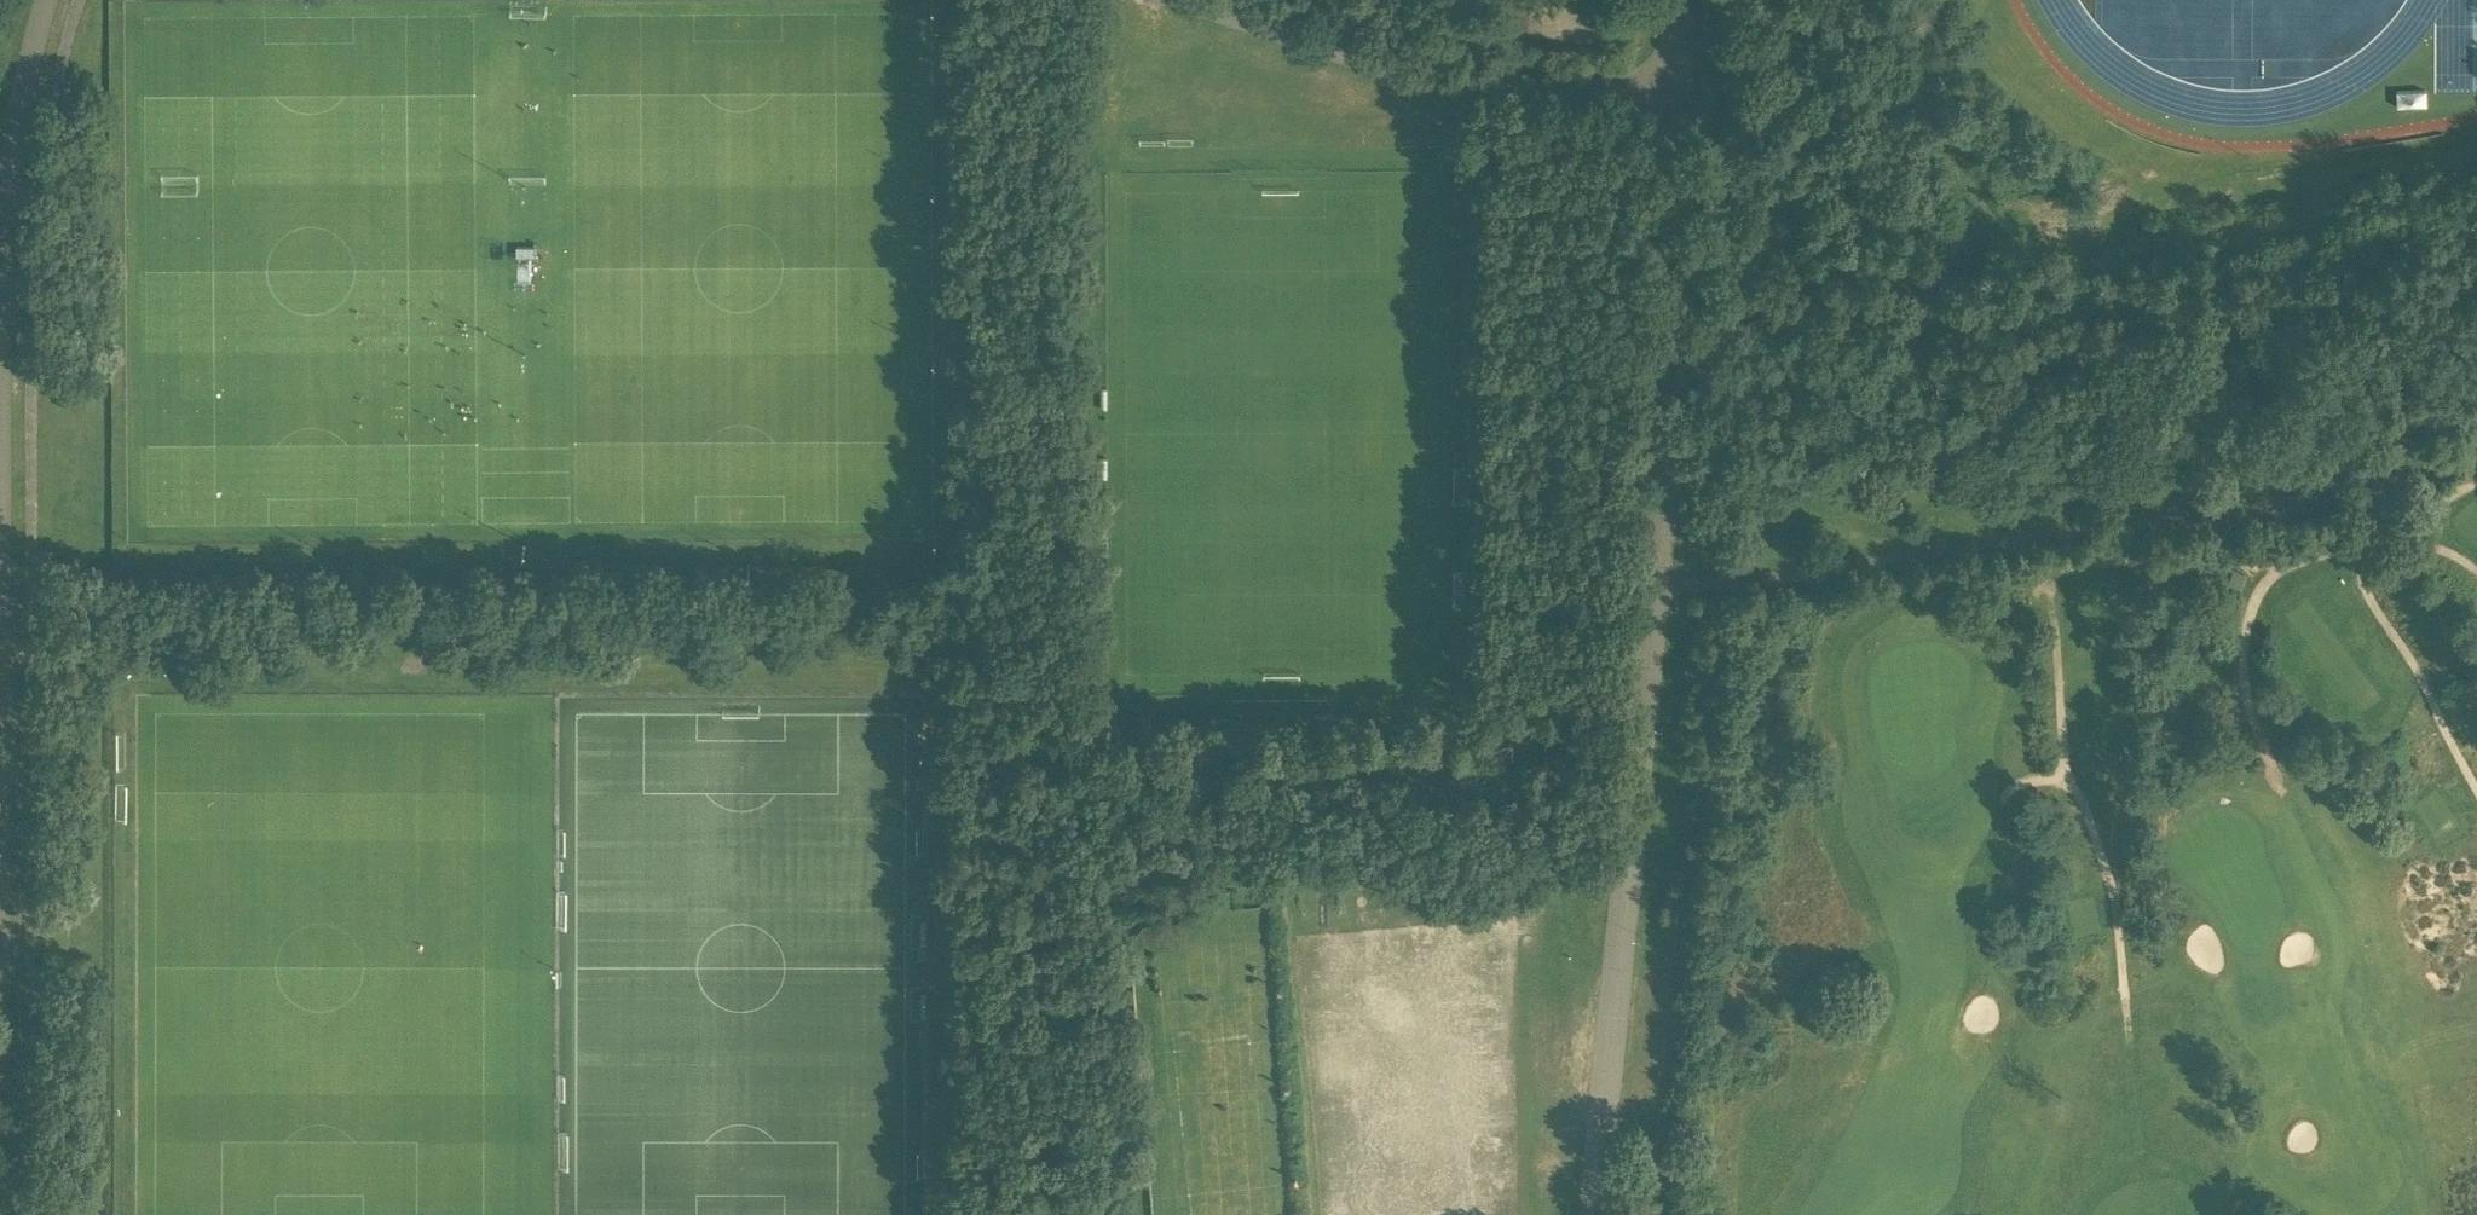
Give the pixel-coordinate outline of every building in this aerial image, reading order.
[(2394,92),(2394,109),(2426,108),(2426,91),(2394,92)]
